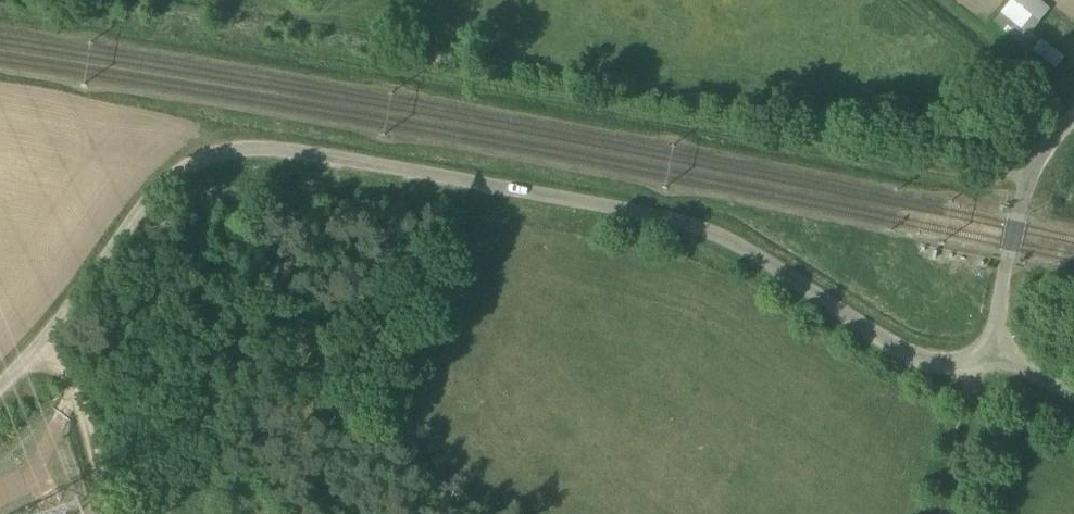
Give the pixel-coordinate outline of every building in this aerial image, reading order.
[(992,18),(1019,39),(1048,0),(1005,0),(992,18)] [(1053,66),(1060,56),(1038,38),(1030,48),(1053,66)]
